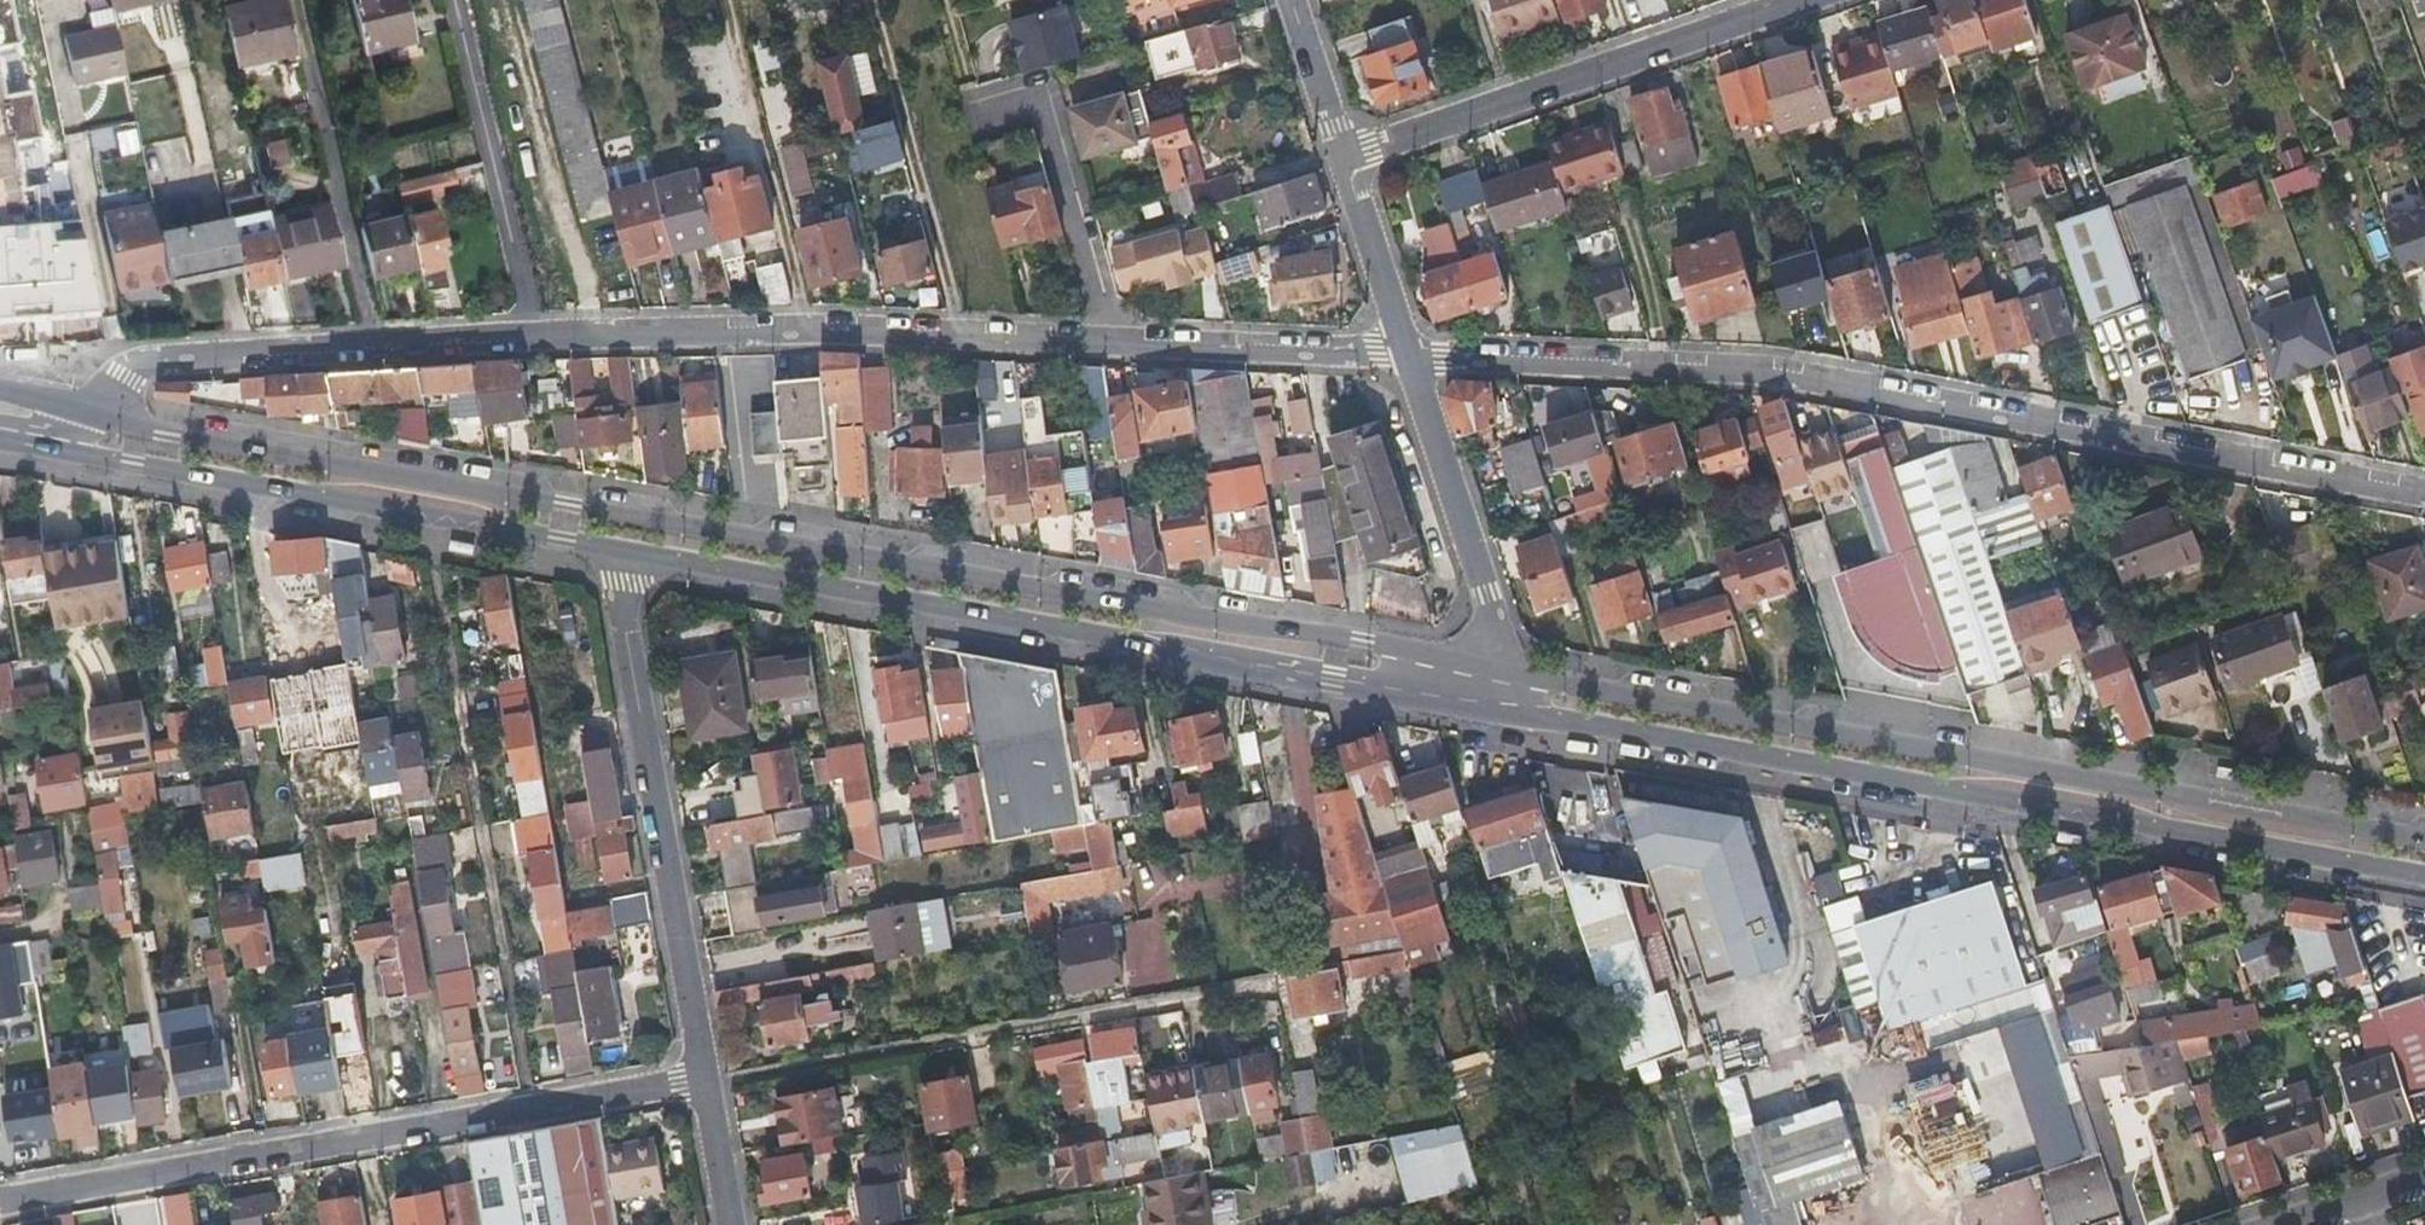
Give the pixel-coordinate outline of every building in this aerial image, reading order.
[(39,201),(48,199),(34,128),(26,89),(16,41),(8,0),(0,0),(0,9),(39,201)] [(111,12),(164,0),(109,0),(111,12)] [(265,0),(264,0),(221,9),(234,69),(276,59),(274,52),(277,51),(265,0)] [(277,51),(297,48),(287,0),(265,0),(277,51)] [(363,51),(387,45),(410,39),(402,6),(401,0),(350,0),(363,51)] [(582,221),(614,213),(610,198),(558,0),(523,0),(582,221)] [(1560,16),(1555,0),(1490,0),(1503,35),(1560,16)] [(1604,0),(1562,0),(1568,20),(1606,6),(1604,0)] [(1942,55),(1986,41),(1972,0),(1940,0),(1944,13),(1930,18),(1942,55)] [(1986,41),(1989,50),(2034,35),(2022,0),(1972,0),(1986,41)] [(410,39),(387,45),(391,63),(423,56),(412,4),(402,6),(410,39)] [(1024,72),(1053,63),(1080,56),(1065,4),(1010,19),(1024,72)] [(1883,35),(1894,76),(1917,69),(1915,63),(1942,55),(1930,18),(1927,8),(1879,22),(1883,35)] [(1,208),(39,201),(0,9),(0,208),(1,208)] [(1186,26),(1146,37),(1158,76),(1240,52),(1229,13),(1186,26)] [(2144,65),(2123,14),(2068,33),(2085,84),(2144,65)] [(1365,29),(1373,53),(1412,40),(1404,17),(1365,29)] [(2312,79),(2314,78),(2330,72),(2314,27),(2294,35),(2312,79)] [(126,79),(115,30),(67,40),(77,89),(126,79)] [(1894,76),(1883,35),(1853,44),(1852,39),(1832,44),(1850,106),(1899,92),(1894,76)] [(1412,40),(1373,53),(1366,55),(1381,100),(1405,91),(1409,100),(1430,92),(1412,40)] [(1773,111),(1777,122),(1828,107),(1812,47),(1759,63),(1773,111)] [(297,48),(277,51),(279,59),(298,56),(297,48)] [(824,86),(837,134),(864,126),(857,96),(874,91),(862,52),(819,64),(824,86)] [(1732,122),(1773,111),(1759,63),(1718,75),(1732,122)] [(2314,78),(2338,145),(2354,139),(2341,103),(2330,72),(2314,78)] [(2298,82),(2287,85),(2293,101),(2304,96),(2298,82)] [(58,124),(49,85),(26,89),(34,128),(58,124)] [(1674,106),(1667,86),(1631,97),(1656,171),(1697,157),(1680,104),(1674,106)] [(1152,125),(1142,88),(1073,108),(1082,140),(1086,139),(1090,153),(1155,134),(1152,125)] [(2341,103),(2354,139),(2364,166),(2382,160),(2359,98),(2341,103)] [(1162,108),(1150,112),(1152,125),(1165,120),(1162,108)] [(1155,134),(1169,180),(1172,190),(1187,185),(1202,180),(1183,115),(1165,120),(1152,125),(1155,134)] [(837,134),(845,164),(883,154),(881,146),(898,141),(891,118),(864,126),(837,134)] [(135,123),(117,127),(123,156),(109,159),(113,180),(146,174),(143,159),(135,123)] [(1563,192),(1602,180),(1626,173),(1616,142),(1611,125),(1548,145),(1553,162),(1563,192)] [(2402,142),(2405,151),(2422,145),(2419,136),(2402,142)] [(1616,142),(1626,173),(1642,168),(1633,137),(1616,142)] [(272,167),(288,164),(284,141),(267,144),(272,167)] [(796,198),(816,194),(803,146),(783,152),(796,198)] [(2280,172),(2307,166),(2303,148),(2276,154),(2280,172)] [(2372,190),(2414,175),(2405,151),(2382,160),(2364,166),(2372,190)] [(2195,165),(2191,154),(2174,160),(2208,251),(2245,356),(2262,349),(2250,317),(2234,271),(2195,165)] [(2015,210),(2046,201),(2031,157),(2026,159),(2001,167),(2015,210)] [(2189,375),(2245,356),(2208,251),(2174,160),(2118,178),(2142,245),(2189,375)] [(2322,161),(2272,178),(2279,198),(2329,181),(2322,161)] [(1498,229),(1567,204),(1563,192),(1553,162),(1484,185),(1489,201),(1498,229)] [(403,207),(470,199),(467,170),(399,179),(403,207)] [(1447,215),(1489,201),(1484,185),(1479,170),(1437,185),(1447,215)] [(1323,208),(1311,172),(1252,191),(1264,227),(1323,208)] [(1603,185),(1627,177),(1626,173),(1602,180),(1603,185)] [(671,243),(674,253),(718,242),(707,201),(705,191),(700,174),(656,186),(671,243)] [(739,239),(772,229),(758,178),(736,183),(734,174),(709,180),(712,190),(705,191),(707,201),(718,242),(724,265),(745,258),(739,239)] [(1226,199),(1240,195),(1233,176),(1195,187),(1202,207),(1226,199)] [(1000,241),(1059,225),(1047,181),(1019,187),(1015,177),(984,184),(1000,241)] [(2125,252),(2142,245),(2118,178),(2101,183),(2108,203),(2120,236),(2125,252)] [(2267,212),(2255,179),(2216,194),(2228,227),(2267,212)] [(1187,185),(1172,190),(1179,214),(1195,209),(1187,185)] [(614,213),(629,265),(674,253),(671,243),(656,186),(610,198),(614,213)] [(1226,199),(1202,207),(1200,208),(1205,226),(1207,231),(1233,223),(1226,199)] [(25,316),(61,312),(58,296),(45,232),(39,201),(1,208),(18,301),(23,301),(25,316)] [(2091,323),(2143,304),(2125,252),(2120,236),(2108,203),(2056,221),(2091,323)] [(314,212),(326,264),(347,259),(334,207),(314,212)] [(416,267),(417,271),(448,263),(444,242),(452,239),(444,207),(403,217),(416,267)] [(2424,263),(2424,207),(2384,222),(2401,272),(2424,263)] [(101,217),(118,293),(148,287),(149,297),(172,293),(170,282),(159,234),(154,208),(101,217)] [(283,280),(327,271),(326,264),(314,212),(269,222),(272,236),(283,280)] [(416,267),(403,217),(362,226),(374,277),(416,267)] [(885,282),(935,270),(920,218),(904,223),(910,243),(877,252),(885,282)] [(213,271),(238,266),(233,244),(227,219),(203,225),(213,271)] [(821,228),(836,283),(860,276),(845,222),(821,228)] [(58,296),(93,289),(80,225),(45,232),(58,296)] [(159,234),(170,282),(213,271),(203,225),(159,234)] [(374,277),(362,226),(358,227),(370,278),(374,277)] [(1217,268),(1215,261),(1207,231),(1205,226),(1179,233),(1177,228),(1110,247),(1120,284),(1127,283),(1131,284),(1142,281),(1144,277),(1166,271),(1167,274),(1170,286),(1192,280),(1191,275),(1217,268)] [(814,289),(836,283),(821,228),(800,234),(814,289)] [(1459,249),(1463,261),(1477,256),(1467,228),(1454,233),(1459,249)] [(1432,258),(1459,249),(1454,233),(1426,243),(1432,258)] [(1752,304),(1729,233),(1677,250),(1685,274),(1673,278),(1680,302),(1692,300),(1699,320),(1752,304)] [(238,266),(243,289),(283,280),(272,236),(233,244),(238,266)] [(2013,241),(2003,243),(2020,297),(2034,341),(2035,343),(2071,331),(2058,289),(2031,297),(2013,241)] [(1470,281),(1477,305),(1510,295),(1493,243),(1485,245),(1488,253),(1477,256),(1463,261),(1470,281)] [(2020,297),(2003,243),(1990,247),(2008,301),(2020,297)] [(1874,265),(1868,245),(1851,251),(1856,270),(1874,265)] [(1329,246),(1280,254),(1284,280),(1276,282),(1278,301),(1337,293),(1329,246)] [(1789,316),(1829,305),(1822,280),(1813,247),(1793,254),(1802,286),(1782,290),(1789,316)] [(1217,268),(1221,282),(1261,268),(1256,248),(1215,261),(1217,268)] [(780,303),(792,303),(780,258),(754,266),(765,303),(780,303)] [(1956,292),(1959,303),(1981,296),(1978,285),(1985,283),(1978,259),(1949,267),(1956,292)] [(1441,316),(1477,305),(1470,281),(1463,261),(1427,272),(1441,316)] [(1621,264),(1590,275),(1603,314),(1634,303),(1621,264)] [(1829,305),(1837,332),(1889,318),(1883,296),(1876,272),(1874,265),(1856,270),(1822,280),(1829,305)] [(1886,270),(1876,272),(1883,296),(1893,293),(1886,270)] [(1144,277),(1142,281),(1167,274),(1166,271),(1144,277)] [(1945,284),(1918,292),(1921,302),(1948,294),(1945,284)] [(1959,303),(1956,292),(1948,294),(1921,302),(1902,308),(1913,345),(1967,330),(1960,305),(1959,303)] [(1981,296),(1959,303),(1960,305),(1967,330),(1975,358),(2034,341),(2020,297),(2008,301),(1996,304),(1993,293),(1981,296)] [(2313,295),(2250,317),(2262,349),(2272,379),(2288,373),(2290,377),(2308,371),(2306,366),(2335,356),(2313,295)] [(2378,340),(2335,356),(2345,383),(2388,367),(2386,361),(2378,340)] [(2424,435),(2424,348),(2386,361),(2388,367),(2391,375),(2397,392),(2407,388),(2424,435)] [(860,353),(822,353),(824,378),(825,385),(849,382),(850,392),(862,390),(861,369),(860,353)] [(609,355),(612,376),(633,373),(630,354),(609,355)] [(587,355),(568,356),(572,379),(576,404),(583,447),(636,439),(630,400),(637,399),(633,373),(612,376),(616,403),(600,405),(598,393),(593,394),(587,355)] [(520,357),(473,361),(478,390),(484,419),(485,424),(529,417),(529,411),(526,394),(520,357)] [(473,361),(419,365),(424,394),(478,390),(473,361)] [(1102,364),(1080,363),(1092,438),(1100,437),(1104,461),(1118,459),(1108,399),(1102,364)] [(389,368),(328,372),(334,400),(424,394),(419,365),(389,368)] [(2363,432),(2406,417),(2397,392),(2391,375),(2388,367),(2345,383),(2363,432)] [(887,368),(861,369),(862,390),(863,397),(865,423),(866,429),(892,428),(887,368)] [(1226,370),(1186,368),(1188,379),(1196,428),(1199,444),(1227,587),(1286,597),(1266,488),(1266,487),(1249,396),(1244,371),(1226,370)] [(328,372),(298,375),(304,415),(337,413),(334,400),(328,372)] [(274,376),(244,379),(245,388),(258,387),(259,395),(272,395),(273,418),(283,416),(304,415),(298,375),(274,376)] [(824,378),(774,382),(778,414),(782,462),(783,471),(797,470),(798,480),(833,477),(826,400),(825,385),(824,378)] [(559,390),(526,394),(529,411),(554,408),(576,404),(572,379),(558,381),(559,390)] [(729,443),(718,379),(681,384),(684,405),(691,448),(729,443)] [(1196,428),(1188,379),(1135,390),(1145,437),(1196,428)] [(1446,394),(1459,434),(1502,419),(1489,381),(1457,379),(1446,394)] [(190,404),(191,383),(159,386),(159,392),(158,399),(190,404)] [(1270,392),(1249,396),(1266,487),(1322,476),(1320,468),(1317,454),(1283,461),(1270,392)] [(1041,395),(1018,398),(1019,404),(1031,481),(1037,520),(1043,554),(1076,560),(1073,533),(1079,510),(1096,508),(1095,502),(1083,428),(1046,433),(1041,395)] [(1108,399),(1118,459),(1143,454),(1131,396),(1108,399)] [(1313,430),(1307,397),(1289,400),(1295,432),(1313,430)] [(1792,428),(1783,400),(1760,408),(1787,485),(1809,478),(1796,438),(1792,428)] [(1804,424),(1796,402),(1783,400),(1792,428),(1804,424)] [(576,404),(554,408),(562,450),(583,447),(576,404)] [(1031,481),(1019,404),(1002,407),(1013,484),(1031,481)] [(691,448),(684,405),(639,413),(643,434),(647,434),(653,473),(690,468),(686,448),(691,448)] [(1609,406),(1591,411),(1592,414),(1603,446),(1617,441),(1621,440),(1609,406)] [(1899,550),(1918,544),(1903,501),(1881,435),(1874,416),(1825,407),(1859,508),(1877,557),(1899,550)] [(433,445),(427,408),(398,413),(402,440),(433,445)] [(980,410),(942,414),(949,487),(989,482),(980,410)] [(337,413),(340,429),(349,427),(346,412),(337,413)] [(782,462),(778,414),(751,416),(756,464),(782,462)] [(1603,446),(1592,414),(1544,430),(1556,469),(1587,459),(1599,496),(1602,504),(1620,499),(1603,446)] [(485,424),(484,419),(474,421),(478,440),(488,439),(485,424)] [(1320,468),(1322,476),(1326,501),(1334,539),(1361,534),(1371,564),(1418,574),(1427,569),(1375,419),(1329,434),(1339,465),(1320,468)] [(1763,444),(1755,419),(1739,425),(1747,448),(1763,444)] [(1747,448),(1739,425),(1738,421),(1692,435),(1704,475),(1712,473),(1716,487),(1750,477),(1746,461),(1750,460),(1747,448)] [(900,446),(900,487),(900,490),(942,491),(944,489),(943,444),(930,444),(929,423),(913,422),(914,444),(900,444),(900,446)] [(1688,465),(1675,422),(1621,440),(1617,441),(1630,484),(1688,465)] [(870,489),(866,429),(865,423),(842,426),(847,490),(870,489)] [(1975,685),(1997,678),(2024,669),(2005,616),(1984,558),(1957,481),(1946,449),(1939,428),(1922,425),(1933,455),(1910,462),(1899,429),(1881,435),(1903,501),(1918,544),(1953,648),(1967,688),(1975,685)] [(1796,438),(1809,478),(1821,474),(1827,488),(1843,482),(1826,429),(1796,438)] [(1544,480),(1529,435),(1500,444),(1514,490),(1544,480)] [(1982,444),(1946,449),(1957,481),(1993,469),(1982,444)] [(891,486),(900,487),(900,446),(890,447),(891,486)] [(2034,521),(2073,508),(2054,456),(2016,468),(2034,521)] [(1031,481),(1013,484),(1007,485),(1012,523),(1037,520),(1031,481)] [(1602,504),(1599,496),(1580,503),(1582,510),(1602,504)] [(1125,497),(1095,502),(1096,508),(1103,551),(1134,555),(1126,507),(1125,497)] [(1774,533),(1790,528),(1781,497),(1765,502),(1774,533)] [(2180,498),(2106,523),(2124,574),(2198,548),(2180,498)] [(1320,599),(1344,595),(1334,539),(1326,501),(1290,509),(1294,536),(1307,533),(1311,551),(1303,554),(1309,581),(1316,580),(1320,599)] [(1822,518),(1825,526),(1838,522),(1832,503),(1819,507),(1822,518)] [(1168,576),(1162,551),(1154,551),(1145,504),(1126,507),(1134,555),(1136,571),(1168,576)] [(2268,526),(2284,575),(2334,558),(2318,510),(2268,526)] [(1169,557),(1212,549),(1205,513),(1161,522),(1169,557)] [(1513,531),(1517,545),(1553,534),(1548,520),(1513,531)] [(116,534),(103,537),(113,592),(124,590),(116,534)] [(1536,604),(1573,594),(1553,534),(1517,545),(1536,604)] [(328,564),(323,535),(286,538),(274,541),(280,571),(313,566),(319,566),(328,564)] [(363,564),(359,542),(323,535),(328,564),(335,604),(344,653),(363,650),(366,664),(381,662),(369,597),(363,564)] [(40,536),(3,542),(11,597),(25,594),(28,602),(50,597),(48,581),(41,542),(40,536)] [(62,539),(41,542),(48,581),(64,579),(68,601),(113,592),(103,537),(63,544),(62,539)] [(476,552),(478,541),(453,537),(451,548),(476,552)] [(1726,592),(1729,602),(1791,584),(1780,540),(1735,553),(1733,546),(1714,551),(1726,592)] [(205,556),(203,541),(164,549),(171,589),(210,582),(205,556)] [(1930,638),(1950,693),(1967,688),(1953,648),(1918,544),(1899,550),(1910,580),(1930,638)] [(2417,548),(2363,565),(2374,600),(2383,598),(2390,619),(2424,608),(2424,570),(2417,548)] [(1908,645),(1930,638),(1910,580),(1899,550),(1877,557),(1885,581),(1908,645)] [(205,556),(210,582),(210,585),(229,582),(224,553),(205,556)] [(1877,557),(1839,569),(1845,586),(1854,584),(1877,656),(1908,645),(1885,581),(1877,557)] [(386,561),(385,583),(417,584),(418,563),(386,561)] [(380,562),(363,564),(369,597),(388,594),(380,562)] [(296,829),(324,824),(375,815),(369,782),(358,722),(344,653),(335,604),(328,564),(319,566),(324,594),(319,595),(300,598),(327,734),(324,735),(330,770),(355,766),(357,785),(291,797),(296,829)] [(324,594),(319,566),(313,566),(319,595),(324,594)] [(1650,609),(1636,568),(1589,583),(1603,624),(1650,609)] [(519,636),(507,572),(482,578),(493,641),(519,636)] [(211,589),(177,593),(180,619),(215,614),(211,589)] [(388,594),(369,597),(381,662),(383,673),(408,667),(394,592),(388,594)] [(1657,613),(1665,637),(1734,617),(1729,602),(1726,592),(1657,613)] [(25,594),(11,597),(12,605),(28,602),(25,594)] [(2025,672),(2082,652),(2062,597),(2005,616),(2024,669),(2025,672)] [(2097,629),(2114,624),(2109,610),(2093,616),(2097,629)] [(2215,652),(2232,700),(2300,676),(2283,629),(2215,652)] [(35,658),(47,657),(45,641),(32,642),(35,658)] [(205,680),(226,678),(224,646),(202,648),(205,680)] [(2128,739),(2152,731),(2126,658),(2123,650),(2122,647),(2085,660),(2099,701),(2114,697),(2116,705),(2111,707),(2115,719),(2120,719),(2128,739)] [(185,697),(176,648),(160,651),(169,700),(185,697)] [(509,677),(525,674),(521,649),(505,652),(509,677)] [(734,649),(680,657),(694,734),(748,725),(734,649)] [(810,650),(751,660),(758,698),(816,687),(810,650)] [(1005,773),(999,742),(991,702),(1007,698),(1000,659),(960,653),(963,671),(973,727),(980,767),(982,777),(1005,773)] [(0,665),(0,711),(24,708),(24,705),(67,699),(60,655),(47,657),(51,684),(11,691),(10,683),(6,664),(0,665)] [(1031,737),(1018,662),(1000,659),(1007,698),(991,702),(999,742),(1031,737)] [(2216,705),(2198,659),(2150,676),(2168,723),(2216,705)] [(15,661),(6,664),(10,683),(18,680),(15,661)] [(1066,715),(1058,669),(1018,662),(1031,737),(999,742),(1005,773),(982,777),(982,782),(986,800),(992,835),(993,841),(1085,824),(1074,763),(1066,715)] [(885,718),(903,715),(925,711),(918,674),(896,678),(896,669),(878,673),(885,718)] [(2001,692),(2029,683),(2025,672),(2024,669),(1997,678),(2001,692)] [(973,727),(963,671),(933,676),(942,732),(973,727)] [(388,700),(421,694),(417,674),(384,680),(388,700)] [(535,813),(549,810),(525,674),(509,677),(512,691),(498,693),(502,714),(506,713),(522,803),(533,802),(535,813)] [(277,718),(269,676),(227,684),(234,725),(277,718)] [(2382,699),(2410,690),(2406,677),(2378,685),(2382,699)] [(1967,688),(1970,695),(1977,693),(1975,685),(1967,688)] [(1952,701),(1970,695),(1967,688),(1950,693),(1952,701)] [(2329,701),(2347,752),(2384,740),(2365,688),(2329,701)] [(2382,699),(2390,722),(2418,713),(2410,690),(2382,699)] [(147,701),(91,706),(96,775),(120,773),(124,814),(158,812),(155,768),(152,768),(147,701)] [(1143,749),(1135,709),(1114,712),(1112,702),(1077,708),(1079,713),(1087,760),(1110,756),(1143,749)] [(925,711),(903,715),(906,737),(929,733),(925,711)] [(1227,759),(1216,711),(1172,721),(1174,732),(1167,734),(1175,770),(1227,759)] [(1087,760),(1079,713),(1066,715),(1074,763),(1087,760)] [(160,780),(198,774),(188,715),(170,718),(174,741),(153,745),(160,780)] [(391,716),(358,722),(369,782),(402,777),(394,734),(391,716)] [(1402,780),(1401,777),(1386,729),(1341,743),(1356,793),(1377,788),(1383,801),(1397,796),(1392,783),(1402,780)] [(251,730),(236,733),(242,766),(257,763),(251,730)] [(402,777),(406,799),(430,795),(418,730),(394,734),(402,777)] [(582,734),(596,821),(615,818),(610,794),(618,792),(607,730),(582,734)] [(1264,761),(1259,734),(1242,738),(1248,764),(1264,761)] [(766,807),(804,800),(793,743),(756,749),(766,807)] [(872,786),(864,744),(826,751),(830,779),(848,777),(861,848),(842,852),(845,866),(886,859),(872,786)] [(85,804),(76,755),(38,762),(47,811),(85,804)] [(1110,756),(1087,760),(1098,822),(1115,819),(1138,815),(1134,791),(1142,790),(1137,763),(1113,768),(1110,756)] [(1468,831),(1447,763),(1401,777),(1402,780),(1418,833),(1422,845),(1468,831)] [(982,782),(982,777),(980,767),(952,774),(955,787),(967,785),(982,782)] [(1181,776),(1166,779),(1172,809),(1159,811),(1164,834),(1202,827),(1196,791),(1185,793),(1181,776)] [(886,859),(904,855),(892,787),(892,784),(872,786),(886,859)] [(904,855),(920,853),(913,810),(909,785),(892,787),(904,855)] [(162,796),(164,811),(203,805),(202,796),(200,789),(162,796)] [(210,843),(254,835),(246,789),(202,796),(203,805),(210,843)] [(615,818),(633,815),(628,790),(618,792),(610,794),(615,818)] [(1706,978),(1767,960),(1742,880),(1720,809),(1625,792),(1663,914),(1685,908),(1706,978)] [(21,793),(8,794),(13,830),(27,828),(21,793)] [(1835,828),(1826,800),(1787,794),(1805,850),(1818,846),(1816,834),(1835,828)] [(1279,833),(1272,796),(1239,803),(1247,839),(1279,833)] [(1560,863),(1540,798),(1473,819),(1495,888),(1542,873),(1549,891),(1567,885),(1560,863)] [(924,848),(992,835),(986,800),(969,803),(972,820),(920,830),(924,848)] [(591,802),(569,803),(572,867),(594,866),(591,802)] [(1225,805),(1231,842),(1247,839),(1239,803),(1225,805)] [(782,809),(715,821),(709,822),(714,846),(814,829),(810,804),(805,805),(782,809)] [(1742,880),(1762,874),(1743,814),(1720,809),(1742,880)] [(412,835),(442,830),(437,810),(409,816),(412,835)] [(540,907),(549,951),(574,946),(573,940),(567,912),(563,889),(549,810),(535,813),(514,817),(521,854),(531,852),(540,907)] [(324,824),(326,835),(376,826),(375,815),(324,824)] [(607,881),(634,877),(622,828),(635,825),(633,815),(615,818),(596,821),(607,881)] [(1141,832),(1138,815),(1115,819),(1121,862),(1132,860),(1128,833),(1141,832)] [(1098,822),(1087,823),(1094,866),(1104,865),(1121,862),(1115,819),(1098,822)] [(306,885),(335,881),(326,835),(324,824),(296,829),(300,850),(303,866),(306,885)] [(115,853),(131,848),(127,828),(90,834),(99,892),(102,913),(103,917),(124,914),(115,853)] [(436,973),(469,967),(462,929),(455,931),(443,868),(454,866),(447,829),(442,830),(412,835),(436,973)] [(14,837),(15,844),(22,886),(58,880),(49,831),(14,837)] [(1852,860),(1844,833),(1826,840),(1835,865),(1852,860)] [(1449,934),(1422,845),(1377,860),(1384,883),(1399,932),(1404,948),(1417,946),(1449,934)] [(0,847),(0,894),(9,892),(2,847),(0,847)] [(238,879),(303,866),(300,850),(258,859),(235,863),(238,879)] [(1611,1023),(1624,1065),(1683,1047),(1665,987),(1674,984),(1654,909),(1646,911),(1641,888),(1638,885),(1637,873),(1605,875),(1601,860),(1560,863),(1567,885),(1611,1023)] [(2222,900),(2215,880),(2212,870),(2160,860),(2093,883),(2096,892),(2107,927),(2120,967),(2130,1000),(2140,998),(2171,988),(2166,973),(2164,974),(2155,952),(2138,957),(2126,923),(2177,906),(2181,914),(2222,900)] [(1104,865),(1094,866),(1024,879),(1033,932),(1054,928),(1049,902),(1118,889),(1126,888),(1121,862),(1104,865)] [(1846,895),(1835,865),(1813,873),(1822,902),(1846,895)] [(387,881),(394,919),(397,935),(412,932),(401,866),(391,867),(394,881),(387,881)] [(2107,927),(2096,892),(2091,893),(2083,868),(2036,883),(2055,944),(2107,927)] [(728,886),(737,931),(767,926),(766,919),(824,909),(817,871),(728,886)] [(1742,880),(1767,960),(1787,954),(1762,874),(1742,880)] [(1947,1009),(2005,990),(2028,983),(1994,879),(1913,904),(1926,943),(1945,1005),(1947,1009)] [(1319,947),(1399,932),(1384,883),(1307,896),(1319,947)] [(612,912),(649,905),(647,889),(609,896),(610,905),(612,912)] [(68,899),(72,919),(102,913),(99,892),(68,899)] [(2366,965),(2347,904),(2292,894),(2288,920),(2333,929),(2345,971),(2366,965)] [(945,947),(935,895),(925,897),(914,899),(925,951),(945,947)] [(249,964),(274,958),(264,909),(253,911),(249,896),(219,903),(228,940),(243,937),(249,964)] [(914,899),(871,907),(882,959),(925,951),(914,899)] [(1926,943),(1913,904),(1853,922),(1879,1005),(1885,1024),(1945,1005),(1926,943)] [(615,932),(612,912),(610,905),(567,912),(573,940),(615,932)] [(21,923),(17,906),(0,909),(0,926),(21,923)] [(107,938),(132,937),(131,917),(107,918),(107,938)] [(384,997),(407,993),(397,935),(394,919),(351,927),(356,950),(376,947),(378,964),(371,965),(374,984),(383,983),(384,997)] [(2233,933),(2238,949),(2270,939),(2264,923),(2233,933)] [(1122,981),(1113,925),(1062,935),(1072,991),(1122,981)] [(397,935),(407,993),(423,990),(412,932),(397,935)] [(0,948),(0,972),(22,1113),(57,1109),(51,1072),(37,977),(34,961),(32,944),(0,948)] [(549,951),(538,953),(546,990),(555,989),(580,984),(578,970),(574,946),(549,951)] [(1342,977),(1409,965),(1404,948),(1380,953),(1308,967),(1289,970),(1298,1019),(1347,1011),(1342,977)] [(49,959),(34,961),(37,977),(53,975),(49,959)] [(826,983),(874,975),(872,960),(823,969),(826,983)] [(2072,1018),(2057,1022),(2067,1052),(2095,1048),(2142,1042),(2136,1020),(2133,1009),(2117,1014),(2100,962),(2076,970),(2077,973),(2059,978),(2072,1018)] [(578,970),(580,984),(583,1005),(589,1039),(623,1033),(610,964),(578,970)] [(469,967),(436,973),(443,1007),(467,1004),(476,1002),(469,967)] [(823,969),(809,971),(812,985),(826,983),(823,969)] [(714,987),(717,1005),(763,997),(799,990),(813,987),(812,985),(809,971),(714,987)] [(2293,984),(2303,1017),(2336,1012),(2324,973),(2293,984)] [(226,979),(232,1013),(249,1009),(243,976),(226,979)] [(212,1016),(232,1013),(226,979),(206,982),(212,1016)] [(555,989),(565,1051),(591,1048),(589,1039),(583,1005),(580,984),(555,989)] [(1954,1034),(2033,1009),(2052,1003),(2045,984),(2007,996),(2005,990),(1947,1009),(1954,1034)] [(763,997),(768,1026),(771,1042),(807,1035),(804,1020),(831,1015),(828,998),(802,1003),(799,990),(763,997)] [(2394,1052),(2408,1096),(2424,1090),(2424,1007),(2420,994),(2380,1008),(2394,1052)] [(2243,1026),(2262,1023),(2255,1001),(2233,1004),(2233,995),(2218,997),(2220,1006),(2146,1018),(2136,1020),(2142,1042),(2177,1037),(2202,1033),(2232,1028),(2243,1026)] [(2146,1018),(2140,998),(2130,1000),(2133,1009),(2136,1020),(2146,1018)] [(2033,1009),(2081,1158),(2099,1152),(2067,1052),(2057,1022),(2055,1015),(2052,1003),(2033,1009)] [(443,1007),(455,1072),(479,1067),(467,1004),(443,1007)] [(1871,1059),(1894,1052),(1886,1027),(1885,1024),(1879,1005),(1856,1011),(1871,1059)] [(1886,1027),(1894,1052),(1954,1034),(1947,1009),(1886,1027)] [(1942,1203),(1959,1198),(2036,1173),(2081,1158),(2033,1009),(1954,1034),(1894,1052),(1926,1152),(1942,1203)] [(1792,1193),(1926,1152),(1894,1052),(1871,1059),(1856,1011),(1789,1032),(1795,1051),(1713,1076),(1748,1188),(1760,1224),(1801,1224),(1792,1193)] [(1136,1025),(1134,1013),(1087,1021),(1091,1032),(1136,1025)] [(284,1014),(269,1017),(273,1043),(264,1044),(274,1096),(298,1092),(297,1089),(289,1041),(284,1014)] [(1141,1050),(1136,1025),(1091,1032),(1096,1062),(1087,1064),(1092,1093),(1097,1120),(1100,1136),(1132,1130),(1130,1126),(1119,1127),(1114,1096),(1130,1093),(1123,1053),(1130,1052),(1141,1050)] [(2249,1046),(2243,1026),(2232,1028),(2239,1049),(2249,1046)] [(1531,1032),(1536,1048),(1549,1044),(1543,1028),(1531,1032)] [(145,1031),(122,1035),(128,1068),(129,1074),(133,1073),(141,1124),(165,1121),(156,1071),(139,1074),(137,1059),(149,1056),(145,1031)] [(174,1051),(182,1097),(233,1089),(224,1042),(179,1048),(176,1031),(162,1032),(165,1052),(174,1051)] [(2207,1050),(2202,1033),(2177,1037),(2183,1057),(2207,1050)] [(297,1089),(341,1081),(337,1055),(326,1056),(323,1036),(289,1041),(297,1089)] [(2099,1152),(2103,1165),(2117,1161),(2088,1073),(2103,1070),(2109,1093),(2189,1075),(2183,1057),(2177,1037),(2142,1042),(2095,1048),(2067,1052),(2099,1152)] [(1087,1064),(1082,1038),(1036,1046),(1042,1074),(1068,1070),(1073,1098),(1092,1093),(1087,1064)] [(591,1048),(565,1051),(569,1070),(595,1066),(591,1048)] [(1143,1064),(1141,1050),(1130,1052),(1132,1065),(1143,1064)] [(1248,1106),(1251,1120),(1270,1117),(1267,1103),(1275,1101),(1266,1052),(1239,1057),(1248,1106)] [(2394,1123),(2415,1116),(2408,1096),(2394,1052),(2337,1071),(2357,1129),(2392,1119),(2394,1123)] [(1192,1065),(1202,1115),(1248,1106),(1239,1057),(1192,1065)] [(57,1109),(61,1136),(79,1132),(83,1149),(101,1146),(97,1125),(89,1075),(88,1065),(51,1072),(57,1109)] [(1184,1118),(1202,1115),(1192,1065),(1174,1068),(1184,1118)] [(479,1067),(455,1072),(456,1079),(459,1097),(484,1092),(479,1067)] [(1315,1067),(1291,1070),(1299,1119),(1306,1150),(1328,1146),(1315,1067)] [(97,1125),(136,1118),(129,1074),(128,1068),(89,1075),(97,1125)] [(1184,1118),(1174,1068),(1145,1073),(1154,1126),(1157,1145),(1188,1138),(1184,1118)] [(930,1120),(931,1127),(975,1118),(967,1074),(923,1081),(930,1120)] [(833,1086),(775,1096),(783,1143),(841,1134),(833,1086)] [(2196,1099),(2213,1152),(2225,1148),(2209,1096),(2196,1099)] [(2265,1135),(2272,1158),(2323,1141),(2309,1099),(2259,1115),(2265,1135)] [(600,1118),(600,1115),(545,1125),(466,1139),(477,1201),(482,1224),(620,1224),(614,1195),(605,1143),(600,1118)] [(1287,1153),(1306,1150),(1299,1119),(1281,1123),(1283,1133),(1287,1153)] [(1055,1129),(1057,1143),(1100,1136),(1097,1120),(1055,1129)] [(1468,1152),(1458,1122),(1391,1134),(1399,1167),(1468,1152)] [(1105,1159),(1158,1149),(1157,1145),(1154,1126),(1132,1130),(1100,1136),(1057,1143),(1055,1144),(1062,1181),(1106,1172),(1105,1159)] [(1257,1159),(1287,1153),(1283,1133),(1254,1138),(1257,1159)] [(651,1143),(650,1135),(629,1138),(632,1146),(651,1143)] [(2238,1189),(2278,1178),(2272,1158),(2265,1135),(2225,1148),(2238,1189)] [(629,1138),(605,1143),(614,1195),(659,1187),(651,1143),(632,1146),(629,1138)] [(656,1142),(651,1143),(659,1187),(663,1186),(656,1142)] [(856,1183),(863,1223),(902,1215),(895,1178),(904,1176),(899,1148),(862,1154),(867,1181),(856,1183)] [(803,1152),(766,1157),(769,1173),(762,1174),(767,1201),(810,1193),(803,1152)] [(1407,1201),(1478,1184),(1468,1152),(1399,1167),(1407,1201)] [(2119,1214),(2103,1165),(2099,1152),(2081,1158),(2036,1173),(2053,1224),(2085,1224),(2119,1214)] [(951,1165),(954,1188),(998,1179),(994,1158),(991,1159),(951,1165)] [(1148,1217),(1149,1221),(1185,1213),(1207,1209),(1204,1192),(1209,1191),(1205,1169),(1163,1176),(1146,1180),(1152,1216),(1148,1217)] [(448,1224),(482,1224),(477,1201),(472,1202),(468,1180),(441,1184),(448,1224)] [(439,1188),(393,1196),(398,1224),(446,1224),(439,1188)] [(1748,1188),(1730,1194),(1739,1224),(1760,1224),(1748,1188)] [(185,1193),(161,1197),(166,1224),(191,1224),(185,1193)] [(227,1203),(231,1224),(260,1224),(257,1211),(275,1208),(273,1194),(227,1203)] [(322,1224),(363,1224),(358,1195),(318,1201),(322,1224)] [(312,1209),(295,1213),(297,1224),(315,1224),(312,1209)] [(1149,1221),(1149,1224),(1209,1224),(1207,1209),(1185,1213),(1149,1221)] [(66,1214),(41,1219),(42,1224),(69,1224),(66,1214)]
